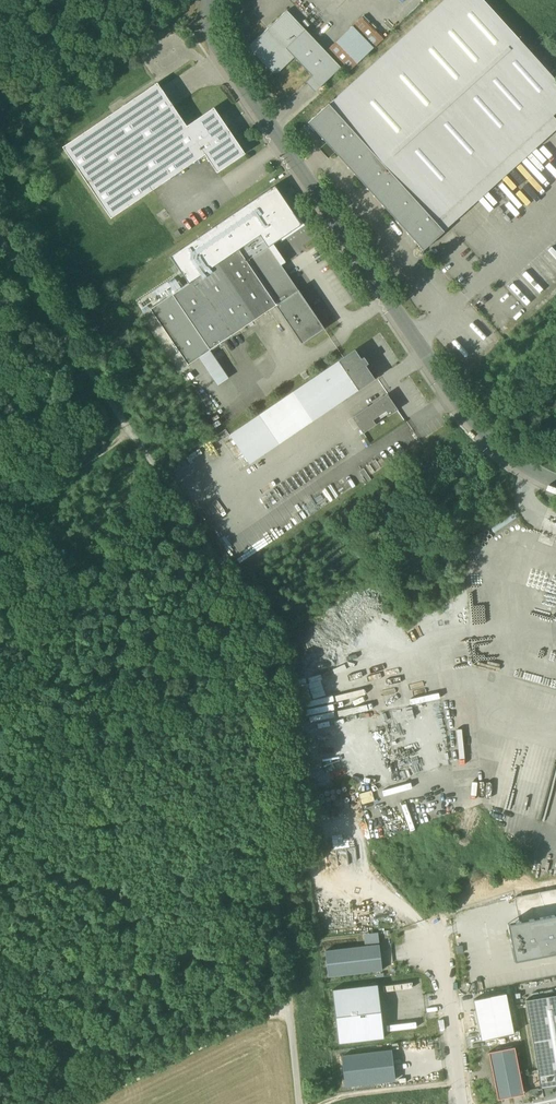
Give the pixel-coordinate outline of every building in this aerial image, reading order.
[(435,222),(552,116),(555,113),(555,81),(483,0),(444,0),(329,104),(435,222)] [(341,68),(305,30),(287,11),(251,45),(251,50),(273,73),(278,74),(294,58),(321,86),(341,68)] [(383,39),(362,17),(352,26),(374,48),(383,39)] [(373,48),(352,27),(337,42),(358,63),(373,48)] [(358,63),(336,41),(327,51),(348,73),(358,63)] [(214,108),(187,126),(157,83),(63,147),(111,219),(205,155),(217,173),(245,154),(214,108)] [(335,153),(423,250),(444,232),(444,231),(435,222),(329,104),(308,123),(326,143),(335,153)] [(444,231),(555,130),(555,120),(552,116),(435,222),(444,231)] [(335,153),(326,143),(319,149),(328,159),(335,153)] [(170,256),(189,283),(194,280),(216,265),(239,249),(260,235),(268,247),(273,244),(280,239),(281,241),(305,225),(295,210),(293,212),(275,185),(170,256)] [(260,235),(239,249),(276,305),(298,291),(281,265),(268,247),(260,235)] [(286,262),(273,244),(268,247),(281,265),(286,262)] [(275,306),(276,305),(239,249),(216,265),(253,321),(275,306)] [(231,336),(253,321),(216,265),(194,280),(231,336)] [(210,350),(231,336),(194,280),(189,283),(172,295),(210,350)] [(299,290),(298,291),(276,305),(275,306),(301,344),(325,329),(299,290)] [(199,357),(210,350),(172,295),(150,309),(188,365),(199,357)] [(228,378),(210,350),(199,357),(218,385),(228,378)] [(338,361),(339,361),(320,374),(340,403),(358,391),(375,379),(366,366),(368,364),(364,358),(361,360),(355,350),(338,361)] [(340,403),(320,374),(229,435),(249,464),(340,403)] [(352,418),(363,434),(367,431),(363,427),(373,420),(386,411),(389,416),(398,410),(387,395),(352,418)] [(555,913),(555,889),(514,898),(519,921),(555,913)] [(507,923),(514,961),(555,952),(555,913),(519,921),(507,923)] [(363,934),(364,946),(379,945),(378,933),(363,934)] [(364,946),(325,951),(328,977),(382,971),(379,945),(364,946)] [(381,982),(382,996),(422,995),(422,980),(381,982)] [(332,990),(338,1043),(384,1038),(378,985),(332,990)] [(505,993),(473,1000),(481,1040),(513,1034),(505,993)] [(538,1073),(555,1070),(555,995),(525,1000),(538,1073)] [(488,1052),(498,1100),(524,1095),(514,1047),(488,1052)] [(391,1050),(342,1056),(346,1086),(394,1080),(391,1050)] [(538,1073),(540,1088),(555,1086),(555,1070),(538,1073)]
